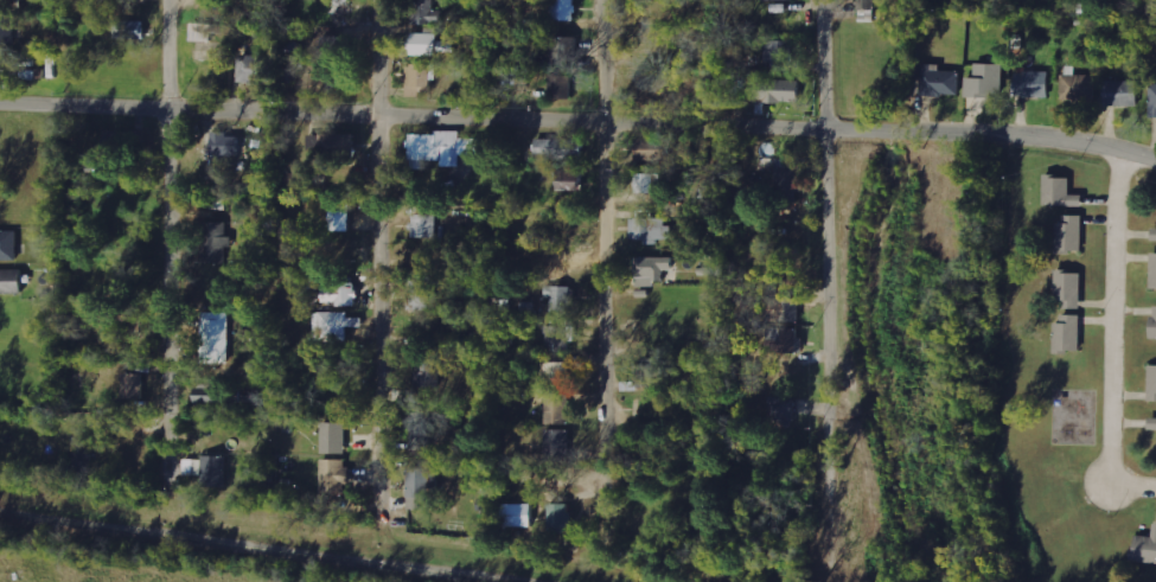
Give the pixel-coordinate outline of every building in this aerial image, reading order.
[(21,0),(0,0),(0,2),(0,10),(21,11),(21,0)] [(442,11),(433,11),(434,0),(413,0),(412,24),(442,24),(442,11)] [(550,21),(575,22),(576,0),(550,0),(550,21)] [(145,21),(115,21),(114,39),(144,40),(145,21)] [(13,45),(14,22),(0,22),(0,45),(13,45)] [(212,27),(192,26),(191,42),(212,42),(212,27)] [(456,55),(456,41),(438,41),(439,34),(413,34),(413,54),(456,55)] [(351,58),(352,37),(322,37),(322,57),(351,58)] [(792,62),(791,40),(764,41),(765,63),(792,62)] [(0,50),(0,73),(8,73),(8,50),(0,50)] [(241,83),(274,84),(275,57),(242,56),(241,83)] [(967,78),(966,95),(1003,96),(1004,64),(976,63),(975,78),(967,78)] [(430,65),(407,65),(407,95),(431,95),(430,65)] [(504,85),(516,85),(516,68),(504,68),(504,85)] [(960,96),(960,71),(923,70),(923,96),(960,96)] [(1049,72),(1017,72),(1017,97),(1049,97),(1049,72)] [(1061,99),(1094,100),(1094,75),(1062,75),(1061,99)] [(572,99),(573,76),(551,76),(550,98),(572,99)] [(802,80),(757,79),(756,102),(801,103),(802,80)] [(1138,81),(1105,82),(1106,106),(1138,105),(1138,81)] [(481,156),(482,138),(462,138),(462,132),(412,132),(412,168),(425,168),(425,160),(443,160),(443,166),(461,166),(462,155),(481,156)] [(213,153),(240,154),(240,134),(214,133),(213,153)] [(358,157),(358,133),(324,133),(324,158),(358,157)] [(585,139),(536,139),(536,159),(585,160),(585,139)] [(667,161),(668,141),(638,139),(637,160),(667,161)] [(800,201),(799,167),(776,168),(777,201),(800,201)] [(583,191),(584,172),(558,171),(557,191),(583,191)] [(656,193),(656,173),(637,173),(636,192),(656,193)] [(1046,175),(1045,205),(1085,206),(1085,194),(1072,194),(1072,176),(1046,175)] [(351,199),(331,198),(330,230),(350,231),(351,199)] [(437,214),(413,214),(414,237),(438,237),(437,214)] [(1085,215),(1060,215),(1059,250),(1084,251),(1085,215)] [(632,218),(632,239),(645,239),(645,241),(671,241),(670,217),(632,218)] [(228,222),(204,221),(202,262),(229,263),(229,238),(227,238),(228,222)] [(18,231),(0,231),(0,261),(17,261),(18,231)] [(675,270),(675,257),(639,257),(639,285),(666,284),(666,270),(675,270)] [(0,270),(0,293),(24,292),(23,269),(0,270)] [(1083,308),(1083,271),(1057,271),(1057,308),(1083,308)] [(435,309),(434,275),(409,276),(410,310),(435,309)] [(357,285),(324,285),(325,302),(338,302),(338,305),(358,305),(357,285)] [(551,310),(571,310),(571,286),(546,286),(546,298),(551,298),(551,310)] [(762,321),(800,322),(801,298),(763,297),(762,321)] [(231,312),(203,312),(202,363),(230,363),(231,312)] [(349,312),(316,312),(315,341),(348,341),(348,327),(363,328),(364,318),(349,317),(349,312)] [(1058,352),(1083,352),(1082,315),(1057,315),(1058,352)] [(568,318),(546,319),(547,351),(568,351),(568,318)] [(799,327),(767,327),(768,353),(799,352),(799,327)] [(418,357),(420,372),(414,373),(417,389),(442,385),(437,355),(418,357)] [(569,362),(541,362),(541,388),(569,388),(569,362)] [(637,386),(662,386),(661,365),(636,365),(637,386)] [(144,373),(124,374),(124,399),(144,398),(144,373)] [(545,424),(570,424),(570,393),(545,393),(545,424)] [(795,397),(771,398),(772,425),(796,424),(795,397)] [(432,413),(411,413),(412,450),(432,450),(432,413)] [(322,453),(346,454),(347,422),(323,422),(322,453)] [(545,460),(569,461),(570,430),(546,429),(545,460)] [(95,437),(74,437),(73,470),(94,471),(95,437)] [(227,486),(227,456),(205,456),(205,486),(227,486)] [(204,475),(204,459),(185,460),(186,476),(204,475)] [(349,491),(349,468),(347,468),(347,459),(323,459),(322,491),(349,491)] [(410,468),(410,509),(435,509),(436,469),(410,468)] [(550,504),(551,532),(573,532),(572,503),(550,504)] [(505,527),(534,527),(534,504),(505,504),(505,527)] [(1139,535),(1136,561),(1155,564),(1155,523),(1154,536),(1139,535)]
